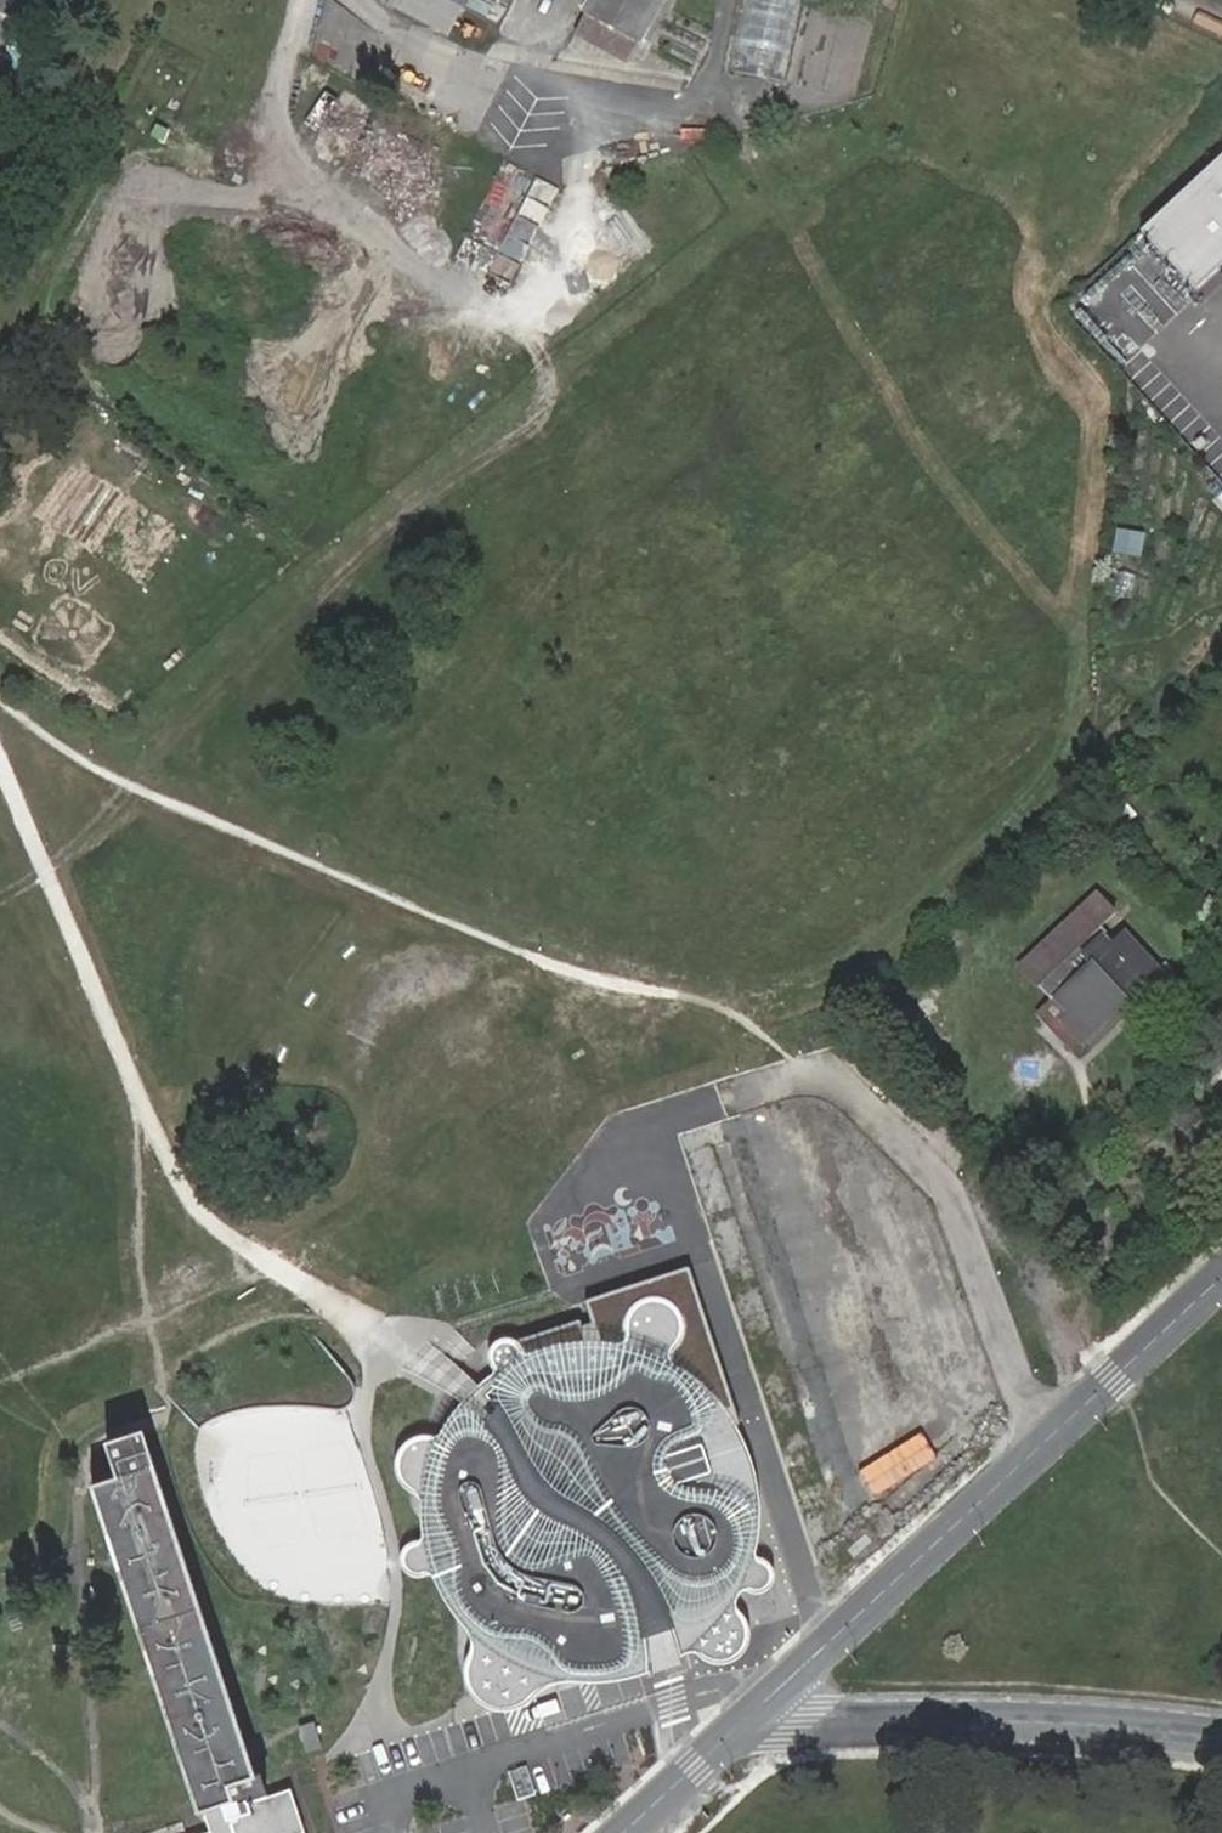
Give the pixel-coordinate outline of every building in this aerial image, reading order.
[(588,4),(641,33),(660,0),(590,0),(588,4)] [(738,68),(791,77),(803,0),(749,0),(738,68)] [(1142,233),(1197,291),(1221,267),(1221,158),(1142,233)] [(1100,894),(1021,968),(1053,1002),(1057,998),(1073,1014),(1056,1030),(1074,1050),(1126,1001),(1131,1005),(1149,987),(1145,983),(1161,967),(1127,932),(1113,946),(1099,931),(1118,913),(1100,894)] [(747,1594),(754,1597),(765,1596),(773,1589),(776,1579),(774,1569),(766,1562),(759,1559),(757,1557),(758,1553),(763,1519),(761,1486),(752,1454),(739,1426),(742,1425),(692,1265),(680,1268),(669,1272),(596,1295),(586,1298),(589,1308),(592,1316),(594,1322),(589,1323),(585,1324),(583,1317),(573,1320),(517,1338),(515,1337),(505,1336),(496,1341),(491,1348),(490,1357),(493,1364),(495,1368),(495,1373),(475,1387),(470,1393),(453,1412),(441,1432),(438,1434),(436,1434),(418,1434),(405,1442),(397,1452),(395,1465),(398,1478),(406,1488),(416,1493),(419,1497),(421,1500),(421,1506),(421,1521),(422,1534),(421,1537),(418,1540),(412,1541),(404,1546),(400,1554),(400,1564),(405,1572),(413,1576),(423,1576),(430,1574),(433,1578),(445,1602),(461,1622),(466,1629),(467,1631),(469,1638),(471,1647),(469,1655),(466,1664),(464,1669),(465,1685),(470,1695),(472,1698),(478,1704),(484,1709),(491,1711),(498,1714),(514,1713),(528,1707),(538,1696),(539,1696),(545,1691),(550,1689),(558,1687),(571,1684),(575,1685),(580,1685),(586,1686),(618,1684),(647,1677),(648,1677),(647,1647),(646,1637),(659,1633),(671,1629),(675,1640),(680,1659),(680,1661),(691,1657),(697,1658),(704,1663),(716,1669),(730,1668),(742,1661),(750,1651),(752,1638),(749,1625),(741,1614),(738,1606),(739,1603),(744,1595),(747,1594)] [(921,1428),(862,1465),(878,1490),(937,1453),(921,1428)] [(290,1792),(266,1800),(260,1780),(255,1782),(142,1436),(104,1448),(115,1483),(90,1491),(192,1805),(196,1819),(201,1817),(207,1832),(303,1832),(290,1792)] [(316,1723),(300,1728),(309,1754),(324,1749),(316,1723)]
